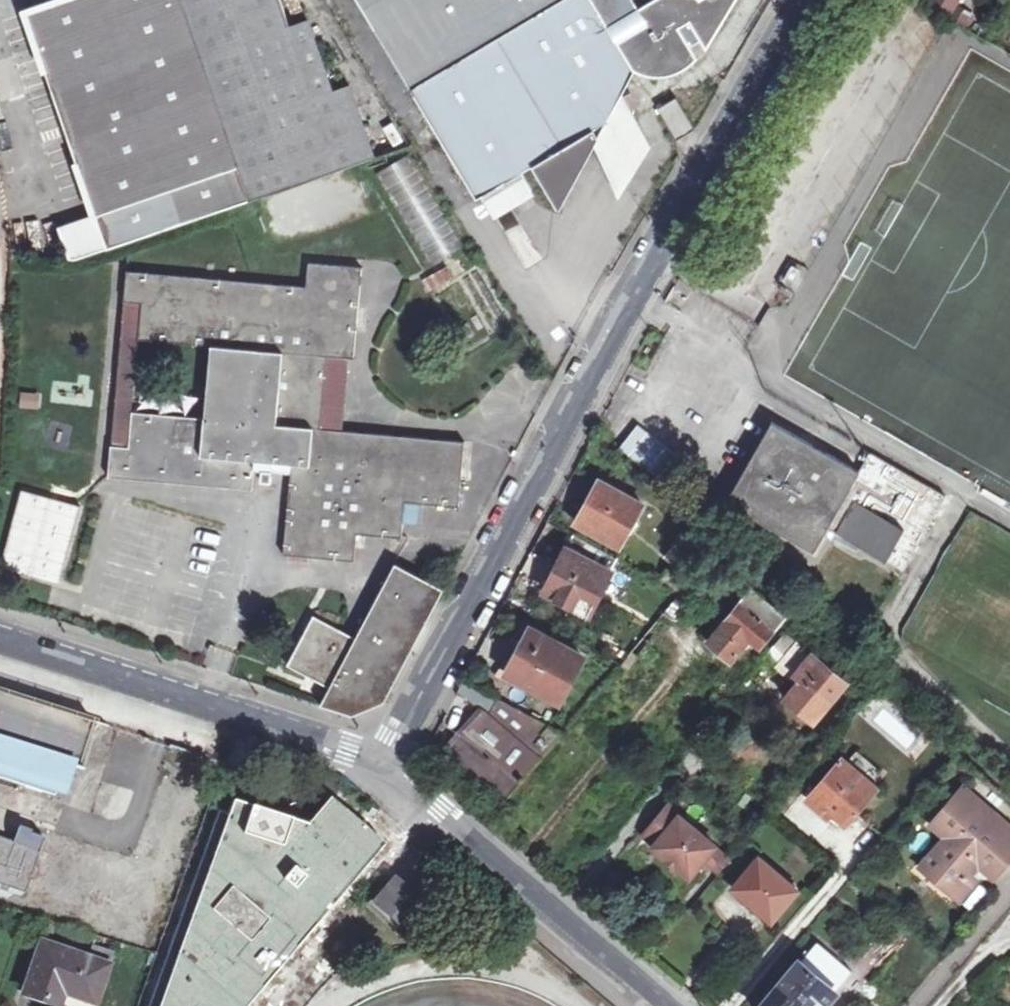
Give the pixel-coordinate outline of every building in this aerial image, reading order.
[(178,0),(61,0),(26,12),(95,215),(108,250),(248,202),(178,0)] [(248,202),(378,157),(352,84),(336,89),(310,19),(292,24),(283,0),(178,0),(248,202)] [(409,86),(477,200),(483,196),(522,173),(533,166),(561,214),(599,143),(601,140),(594,130),(608,122),(621,97),(635,70),(639,72),(651,74),(659,76),(666,75),(671,75),(675,74),(679,72),(700,58),(688,37),(680,25),(690,19),(697,31),(708,50),(736,0),(358,0),(409,86)] [(928,0),(951,14),(959,0),(928,0)] [(680,25),(688,37),(697,31),(690,19),(680,25)] [(599,143),(617,183),(652,143),(621,97),(608,122),(594,130),(601,140),(599,143)] [(696,129),(677,98),(677,97),(658,109),(677,140),(695,129),(696,129)] [(410,154),(376,174),(431,263),(464,244),(410,154)] [(522,173),(483,196),(493,214),(533,190),(522,173)] [(59,229),(70,260),(78,261),(108,250),(95,215),(59,229)] [(128,271),(125,301),(144,302),(141,339),(212,345),(284,352),(278,424),(314,428),(322,428),(328,356),(354,359),(362,268),(310,264),(308,287),(128,271)] [(447,266),(425,279),(431,289),(453,277),(447,266)] [(144,302),(125,301),(119,369),(113,446),(131,447),(134,412),(141,339),(144,302)] [(204,456),(256,460),(293,464),(312,464),(314,428),(278,424),(284,352),(212,345),(206,418),(204,456)] [(18,407),(41,407),(40,392),(18,392),(18,407)] [(131,447),(113,446),(111,477),(254,489),(256,460),(204,456),(206,418),(134,412),(131,447)] [(772,421),(726,502),(815,552),(829,528),(861,472),(860,471),(820,448),(772,421)] [(616,446),(645,471),(665,448),(636,423),(616,446)] [(466,441),(322,428),(314,428),(312,464),(293,464),(286,554),(356,560),(359,534),(402,538),(406,502),(460,507),(466,441)] [(904,570),(946,496),(880,458),(870,452),(860,471),(861,472),(829,528),(904,570)] [(84,491),(29,476),(28,476),(28,477),(24,492),(48,499),(79,508),(84,491)] [(601,481),(577,524),(622,548),(645,506),(601,481)] [(8,548),(32,554),(63,563),(79,508),(48,499),(24,492),(20,503),(9,544),(8,548)] [(574,535),(545,592),(592,616),(620,558),(574,535)] [(353,715),(377,705),(385,702),(411,653),(427,622),(445,590),(396,564),(356,639),(330,688),(321,705),(353,715)] [(789,615),(754,586),(707,639),(734,661),(753,638),(762,647),(789,615)] [(330,688),(356,639),(316,616),(290,665),(330,688)] [(507,673),(538,690),(563,702),(586,658),(562,645),(531,629),(507,673)] [(852,682),(789,629),(766,656),(793,679),(797,675),(801,679),(784,697),(817,725),(852,682)] [(464,680),(459,691),(490,708),(486,713),(480,707),(467,722),(445,747),(447,762),(500,807),(564,731),(500,697),(499,699),(464,680)] [(0,691),(0,778),(57,797),(68,762),(80,766),(94,721),(44,705),(0,691)] [(883,787),(847,755),(808,799),(832,819),(836,814),(849,826),(883,787)] [(966,783),(931,824),(945,836),(920,866),(957,897),(981,867),(994,878),(1009,859),(1009,819),(966,783)] [(329,797),(307,822),(236,801),(161,1005),(245,1005),(384,845),(329,797)] [(703,862),(716,847),(681,817),(683,815),(670,805),(645,835),(656,845),(655,847),(690,877),(703,862)] [(11,829),(7,839),(0,837),(0,888),(20,895),(39,838),(11,829)] [(731,860),(716,847),(703,862),(719,875),(731,860)] [(803,889),(760,853),(731,887),(751,904),(756,899),(779,918),(803,889)] [(395,879),(375,902),(408,931),(428,907),(424,903),(395,879)] [(819,938),(799,961),(761,1005),(827,1005),(858,971),(819,938)] [(112,964),(43,942),(27,992),(62,1003),(66,992),(100,1003),(112,964)]
